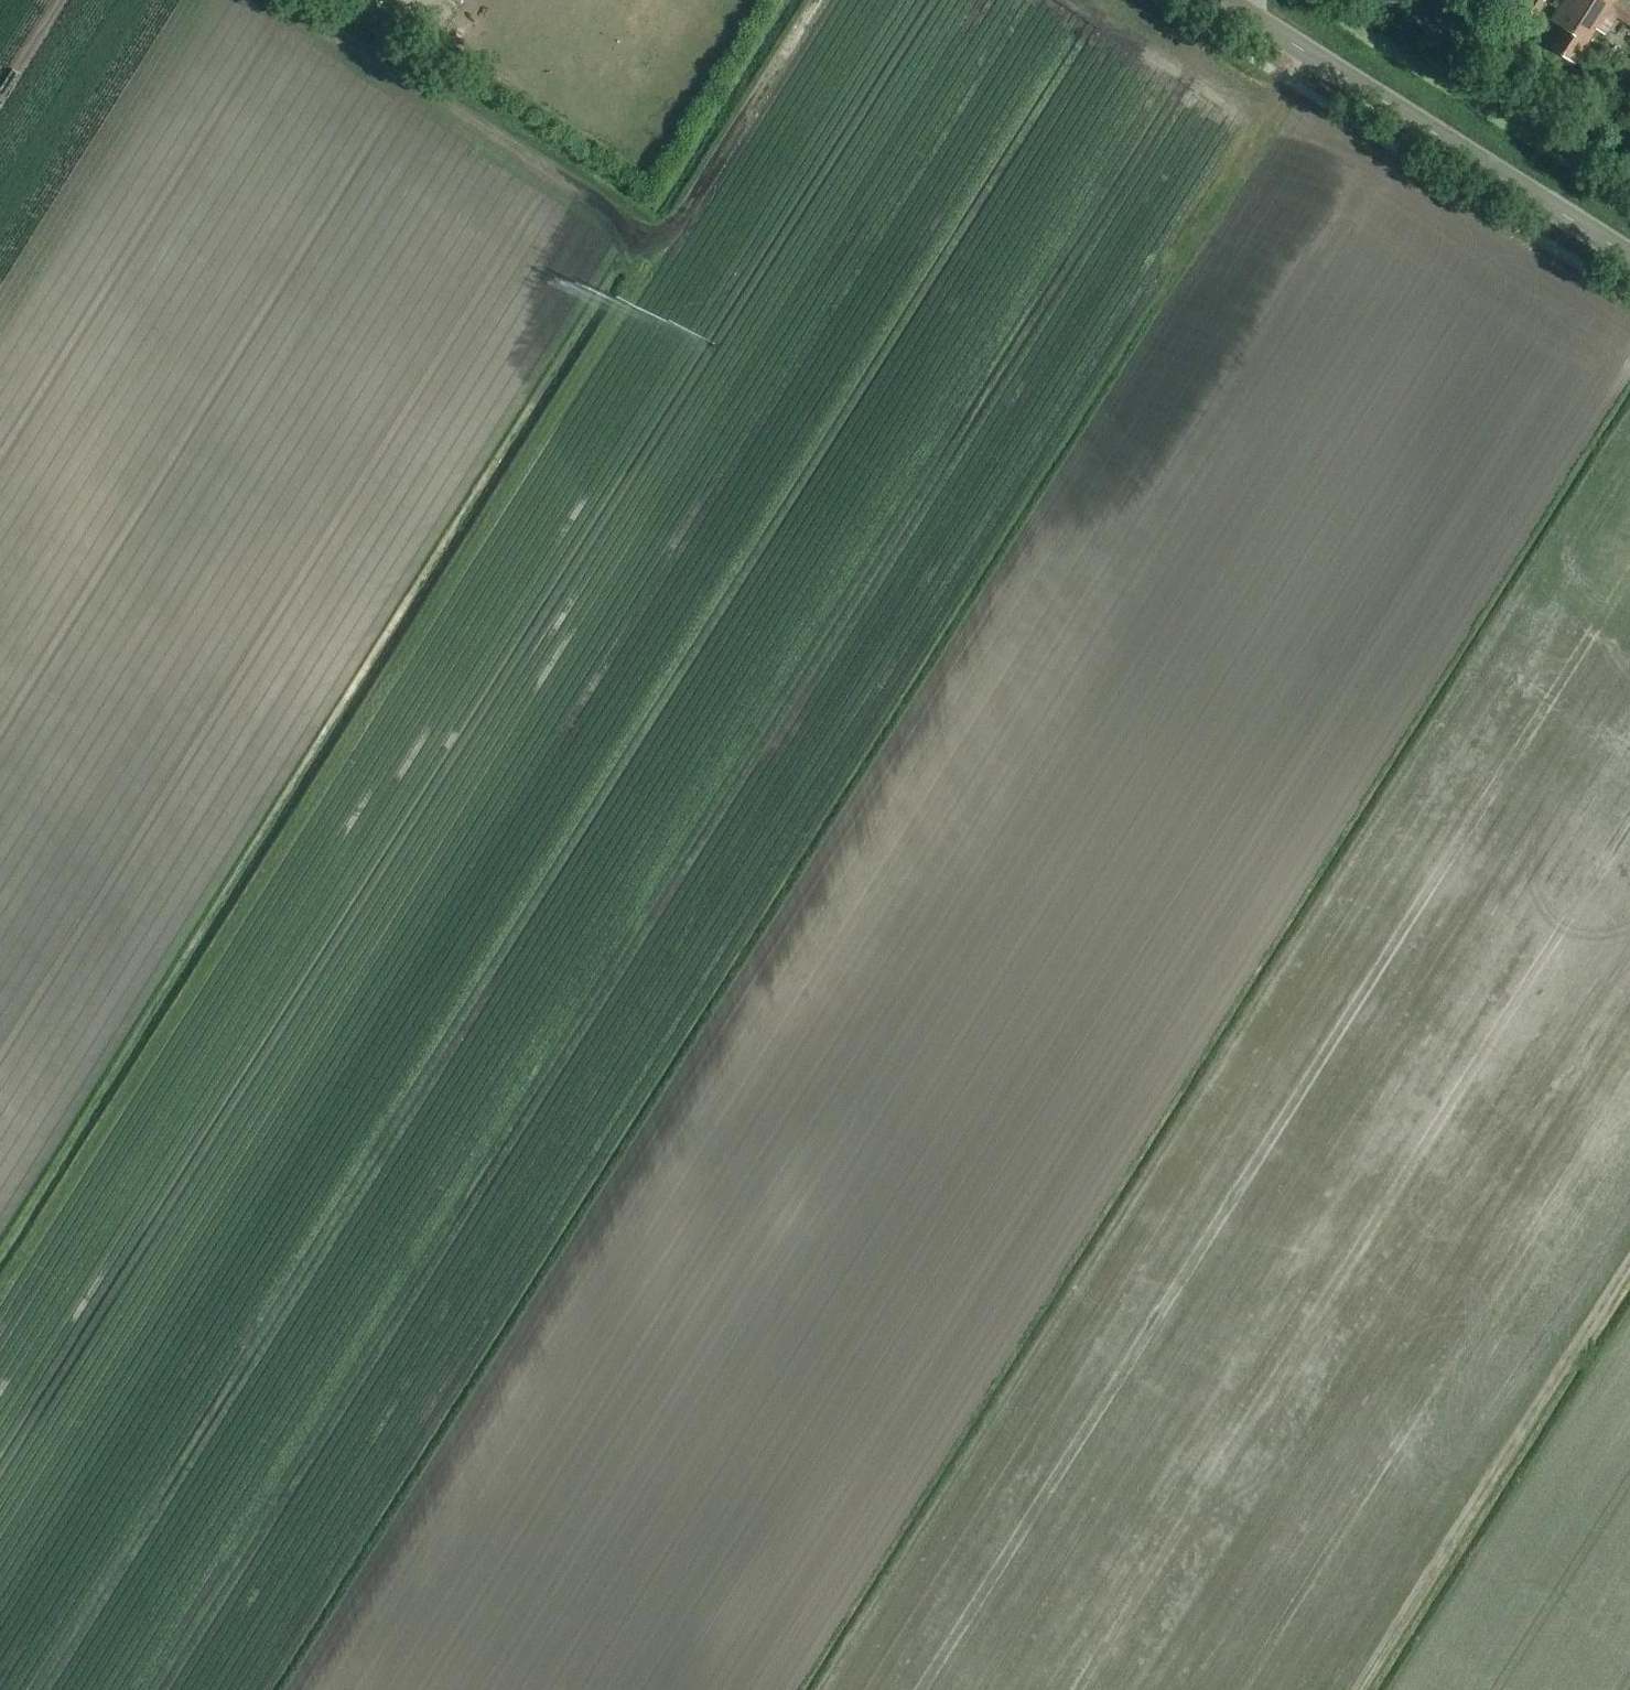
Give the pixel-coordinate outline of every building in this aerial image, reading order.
[(1547,2),(1544,0),(1533,0),(1526,9),(1536,16),(1547,2)] [(1618,0),(1565,0),(1552,20),(1564,28),(1552,47),(1575,62),(1597,29),(1606,35),(1617,19),(1629,27),(1629,8),(1618,0)] [(473,79),(468,86),(488,99),(493,91),(473,79)]
